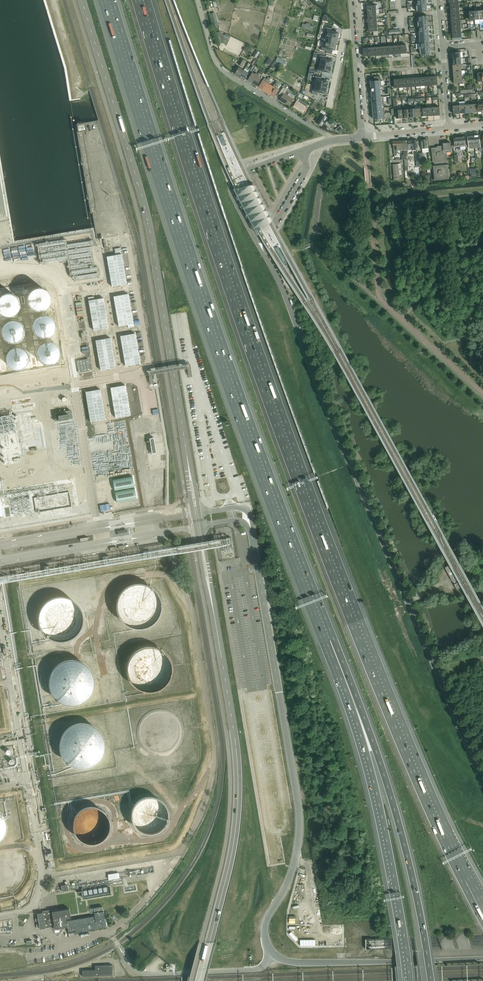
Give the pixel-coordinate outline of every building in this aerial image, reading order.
[(211,13),(214,26),(219,25),(216,12),(211,13)] [(324,36),(327,37),(338,39),(339,33),(332,32),(332,29),(326,27),(324,36)] [(244,45),(245,43),(231,37),(229,41),(232,42),(231,43),(240,47),(241,44),(244,45)] [(322,47),(321,50),(327,52),(328,49),(335,50),(336,44),(325,42),(324,48),(322,47)] [(318,64),(321,65),(332,67),(333,61),(326,60),(326,57),(320,55),(318,64)] [(284,66),(286,61),(278,57),(276,61),(284,66)] [(317,69),(316,73),(322,74),(323,71),(330,73),(332,67),(321,65),(319,70),(317,69)] [(235,74),(240,77),(244,70),(239,67),(235,74)] [(244,70),(240,77),(245,80),(249,73),(244,70)] [(248,80),(253,83),(258,74),(256,73),(255,75),(253,73),(248,80)] [(258,74),(253,83),(257,86),(262,79),(259,77),(260,75),(258,74)] [(316,76),(315,80),(317,80),(316,86),(327,88),(328,82),(321,81),(322,78),(316,76)] [(259,87),(263,90),(270,78),(269,77),(266,82),(263,80),(259,87)] [(270,78),(263,90),(267,92),(271,85),(269,84),(272,79),(270,78)] [(271,85),(267,92),(271,95),(278,83),(276,82),(273,87),(271,85)] [(278,83),(271,95),(275,97),(279,90),(277,89),(280,84),(278,83)] [(313,90),(312,94),(318,95),(318,92),(326,94),(327,88),(316,86),(315,91),(313,90)] [(283,88),(279,94),(282,96),(280,101),(283,103),(283,102),(289,106),(292,102),(294,103),(295,100),(293,99),(295,96),(290,93),(288,96),(285,93),(287,90),(283,88)] [(308,104),(299,98),(294,107),(303,113),(304,111),(306,112),(308,109),(306,108),(308,104)] [(326,120),(328,118),(321,113),(318,118),(319,119),(317,123),(323,126),(324,124),(326,124),(328,121),(326,120)] [(85,123),(76,124),(78,133),(86,131),(85,123)] [(403,150),(402,141),(393,141),(394,147),(393,147),(394,150),(397,149),(397,151),(403,150)] [(447,165),(446,161),(448,161),(447,153),(451,152),(451,148),(453,148),(453,145),(451,145),(450,142),(443,143),(443,147),(438,148),(438,147),(431,148),(433,163),(434,162),(434,166),(433,166),(435,181),(449,179),(448,164),(447,165)] [(249,197),(248,198),(255,210),(256,215),(251,216),(253,222),(257,221),(258,224),(263,223),(264,224),(266,223),(266,222),(268,222),(266,216),(271,215),(270,213),(266,214),(263,205),(258,207),(252,195),(251,196),(249,197)] [(286,266),(292,263),(282,246),(276,250),(286,266)] [(122,254),(106,257),(111,286),(127,284),(122,254)] [(29,307),(31,309),(34,311),(38,311),(41,310),(44,309),(46,306),(47,303),(48,300),(47,296),(45,294),(43,291),(40,290),(36,290),(33,290),(30,292),(28,295),(27,298),(26,301),(27,304),(29,307)] [(0,312),(3,313),(7,314),(10,313),(13,311),(15,309),(16,306),(17,302),(16,299),(14,296),(12,294),(9,293),(5,292),(2,293),(0,294),(0,312)] [(128,294),(113,296),(118,326),(127,324),(128,328),(134,326),(128,294)] [(94,297),(88,298),(94,330),(108,328),(103,298),(94,300),(94,297)] [(35,333),(37,335),(40,336),(44,336),(47,336),(50,334),(52,331),(53,328),(54,325),(53,322),(51,319),(49,317),(46,315),(42,315),(39,316),(36,318),(34,320),(33,323),(32,326),(33,330),(35,333)] [(5,339),(8,341),(11,342),(14,343),(18,342),(20,340),(23,338),(24,335),(24,331),(24,328),(22,325),(19,323),(16,322),(13,321),(10,322),(7,324),(5,326),(3,329),(3,333),(4,336),(5,339)] [(135,334),(120,336),(125,366),(140,363),(135,334)] [(110,338),(95,341),(100,371),(115,368),(110,338)] [(39,359),(41,362),(44,363),(48,363),(51,363),(54,361),(56,358),(57,355),(58,352),(57,349),(55,346),(53,344),(50,342),(46,342),(43,343),(40,344),(38,347),(37,350),(36,353),(37,357),(39,359)] [(10,366),(12,368),(15,370),(19,370),(22,369),(25,367),(27,365),(28,362),(28,359),(28,355),(26,352),(24,350),(20,349),(17,349),(14,349),(11,351),(9,354),(8,357),(7,360),(8,363),(10,366)] [(159,382),(138,386),(140,395),(160,392),(159,382)] [(125,385),(110,388),(116,418),(130,415),(125,385)] [(100,390),(85,392),(90,421),(105,419),(100,390)] [(52,398),(54,407),(71,403),(69,395),(52,398)] [(153,407),(151,397),(141,399),(142,409),(153,407)] [(71,410),(55,413),(56,421),(72,418),(71,410)] [(38,412),(2,418),(9,466),(28,463),(27,457),(33,456),(32,450),(44,448),(38,412)] [(97,422),(97,430),(109,429),(109,422),(97,422)] [(145,427),(147,435),(155,433),(153,425),(145,427)] [(105,441),(99,441),(103,467),(116,465),(112,442),(106,443),(105,441)] [(164,463),(149,464),(150,471),(165,470),(164,463)] [(151,476),(152,482),(164,480),(163,474),(151,476)] [(132,476),(112,479),(114,490),(134,487),(132,476)] [(83,477),(74,478),(75,490),(84,489),(83,477)] [(60,479),(61,492),(70,491),(69,478),(60,479)] [(34,496),(59,493),(57,480),(33,483),(34,496)] [(11,487),(13,500),(31,497),(29,485),(11,487)] [(135,488),(114,491),(116,502),(136,499),(135,488)] [(26,508),(17,509),(18,521),(27,520),(26,508)] [(12,511),(3,512),(4,524),(13,523),(12,511)] [(455,562),(450,565),(445,567),(453,582),(454,581),(455,584),(457,589),(467,584),(464,579),(462,577),(463,576),(455,562)] [(162,607),(162,604),(162,602),(161,599),(161,596),(160,594),(158,592),(157,589),(155,587),(153,586),(151,584),(148,583),(146,582),(143,581),(141,581),(138,580),(135,581),(133,581),(130,582),(128,583),(125,584),(123,586),(121,587),(119,589),(118,592),(116,594),(115,596),(115,599),(114,602),(114,604),(114,607),(115,610),(115,612),(116,615),(118,617),(119,619),(121,621),(123,623),(125,625),(128,626),(130,627),(133,628),(135,628),(138,628),(141,628),(143,628),(146,627),(148,626),(151,625),(153,623),(155,621),(157,619),(158,617),(160,615),(161,612),(161,610),(162,607)] [(82,620),(83,618),(82,615),(82,613),(81,610),(80,608),(79,606),(78,604),(76,602),(75,600),(73,598),(70,597),(68,596),(66,595),(63,595),(61,594),(58,594),(56,594),(54,595),(51,596),(49,597),(47,598),(45,599),(43,601),(41,603),(40,605),(38,607),(37,609),(36,611),(36,614),(36,616),(36,619),(36,621),(36,624),(37,626),(38,628),(40,631),(41,633),(43,634),(45,636),(47,637),(49,639),(51,640),(54,640),(56,641),(59,641),(61,641),(63,641),(66,640),(68,639),(71,638),(73,637),(75,635),(76,633),(78,632),(79,629),(81,627),(81,625),(82,623),(82,620)] [(172,670),(172,668),(172,665),(172,663),(171,660),(170,658),(169,656),(168,654),(166,652),(164,650),(162,649),(160,647),(158,646),(155,646),(153,645),(150,645),(148,645),(145,645),(143,646),(140,647),(138,648),(136,649),(134,651),(132,653),(131,655),(129,657),(128,659),(128,662),(127,664),(127,666),(127,669),(127,671),(128,674),(128,676),(129,679),(131,681),(132,683),(134,685),(136,686),(138,687),(140,689),(143,689),(145,690),(148,690),(150,691),(153,690),(155,690),(158,689),(160,688),(162,687),(164,685),(166,684),(168,682),(169,680),(170,677),(171,675),(172,673),(172,670)] [(94,683),(94,681),(94,678),(94,676),(93,673),(92,671),(91,669),(90,667),(88,665),(87,663),(85,662),(83,660),(80,659),(78,658),(76,658),(73,657),(71,657),(68,657),(66,658),(63,658),(61,659),(59,660),(57,662),(55,663),(53,665),(51,667),(50,669),(49,671),(48,673),(47,676),(47,678),(47,681),(47,683),(47,686),(48,688),(49,690),(50,693),(51,695),(53,697),(55,698),(57,700),(59,701),(61,702),(63,703),(66,704),(68,704),(71,704),(73,704),(76,704),(78,703),(80,702),(83,701),(85,700),(87,698),(88,697),(90,695),(91,693),(92,690),(93,688),(94,686),(94,683)] [(106,747),(106,744),(106,741),(105,739),(105,736),(104,734),(102,732),(101,729),(99,727),(97,726),(95,724),(93,723),(91,722),(88,721),(86,720),(83,720),(80,720),(78,720),(75,721),(73,722),(70,723),(68,724),(66,726),(64,727),(63,729),(61,732),(60,734),(59,736),(58,739),(58,741),(58,744),(58,747),(58,749),(59,752),(60,754),(61,756),(63,758),(64,760),(66,762),(68,764),(70,765),(73,766),(75,767),(78,768),(80,768),(83,768),(86,768),(88,767),(91,766),(93,765),(95,764),(97,762),(99,760),(101,759),(102,756),(104,754),(105,752),(105,749),(106,747)] [(169,816),(169,814),(169,811),(168,809),(167,806),(166,804),(165,802),(163,800),(161,798),(159,797),(156,796),(154,795),(151,795),(148,795),(146,795),(143,796),(141,797),(139,798),(137,800),(135,802),(133,804),(132,806),(131,809),(131,811),(130,814),(131,816),(131,819),(132,821),(133,824),(135,826),(137,828),(139,830),(141,831),(143,832),(146,833),(148,833),(151,833),(154,833),(156,832),(159,831),(161,830),(163,828),(165,826),(166,824),(167,821),(168,819),(169,816)] [(110,827),(111,824),(110,821),(110,818),(109,815),(107,813),(106,810),(103,808),(101,807),(99,805),(96,805),(93,804),(90,804),(87,804),(84,805),(82,806),(79,808),(77,809),(75,812),(73,814),(72,817),(71,819),(71,822),(71,825),(71,828),(72,831),(73,833),(75,836),(77,838),(79,840),(82,841),(84,843),(87,843),(90,844),(93,843),(96,843),(99,842),(101,841),(104,839),(106,837),(107,835),(109,832),(110,829),(110,827)] [(83,897),(111,893),(110,888),(107,888),(106,882),(92,884),(92,885),(82,887),(83,897)] [(105,921),(102,907),(94,908),(95,916),(67,921),(66,919),(71,918),(69,908),(52,911),(55,929),(67,927),(68,927),(68,931),(70,930),(70,931),(71,931),(72,931),(72,930),(73,930),(74,932),(106,926),(105,921)] [(50,910),(43,911),(43,912),(37,913),(40,929),(53,927),(50,910)] [(113,975),(112,965),(95,966),(95,970),(82,970),(82,976),(113,975)]
